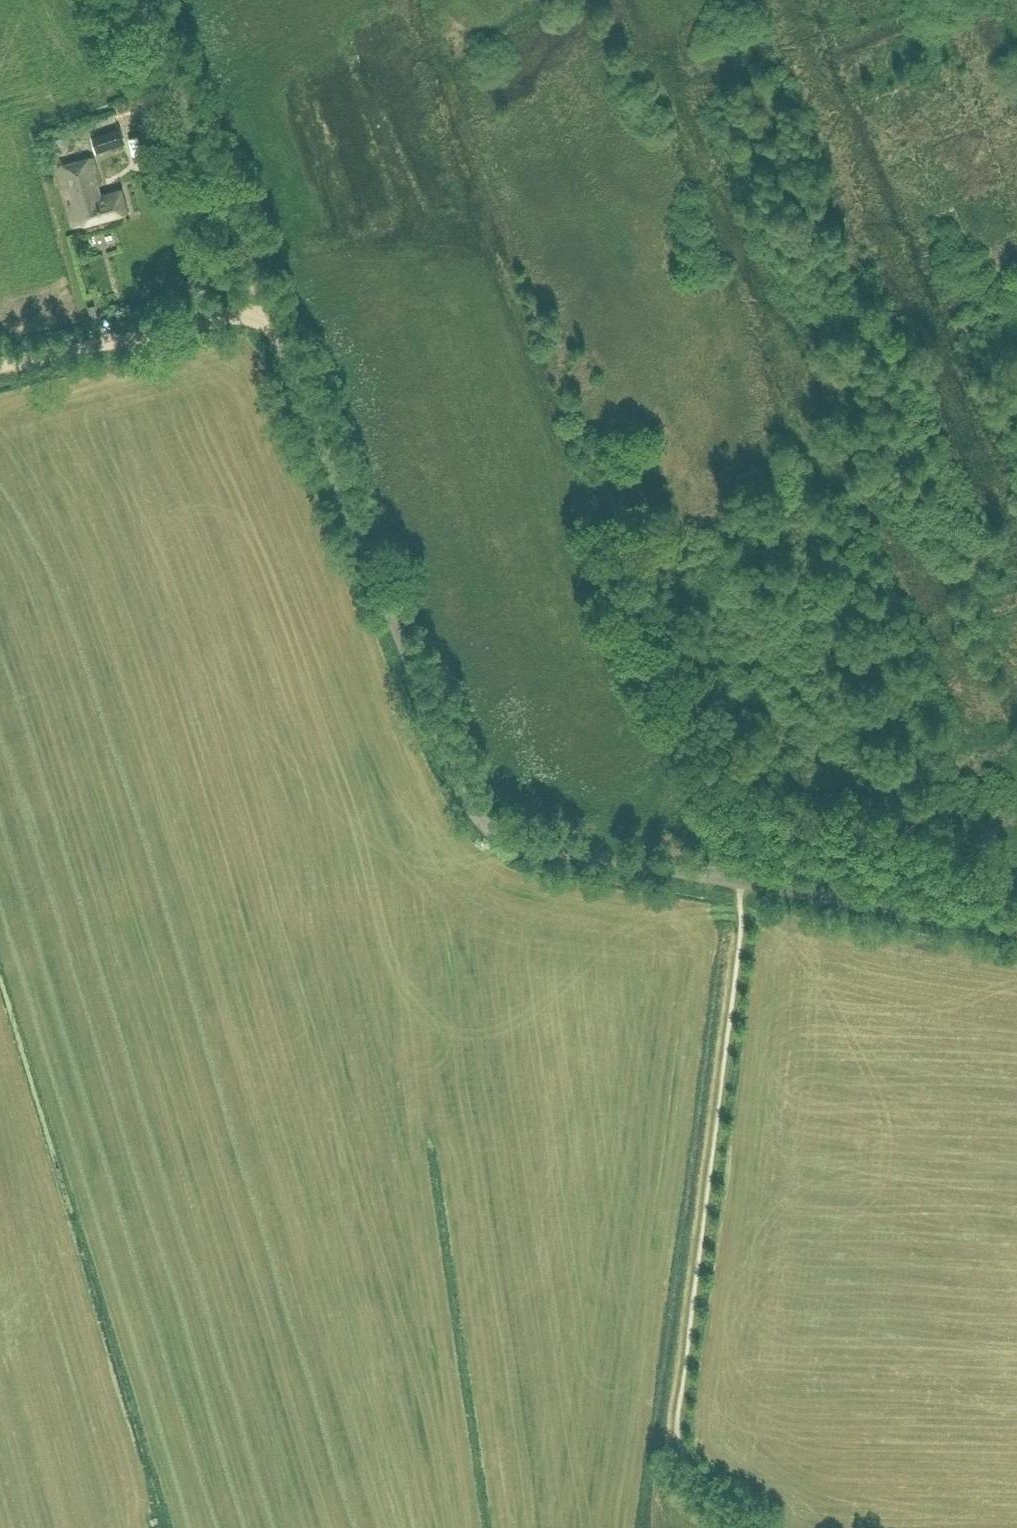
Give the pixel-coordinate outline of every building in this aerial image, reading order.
[(120,137),(121,137),(146,128),(140,109),(114,118),(119,132),(91,141),(95,153),(122,144),(120,137)] [(103,194),(93,156),(59,165),(76,225),(127,211),(121,189),(103,194)]
